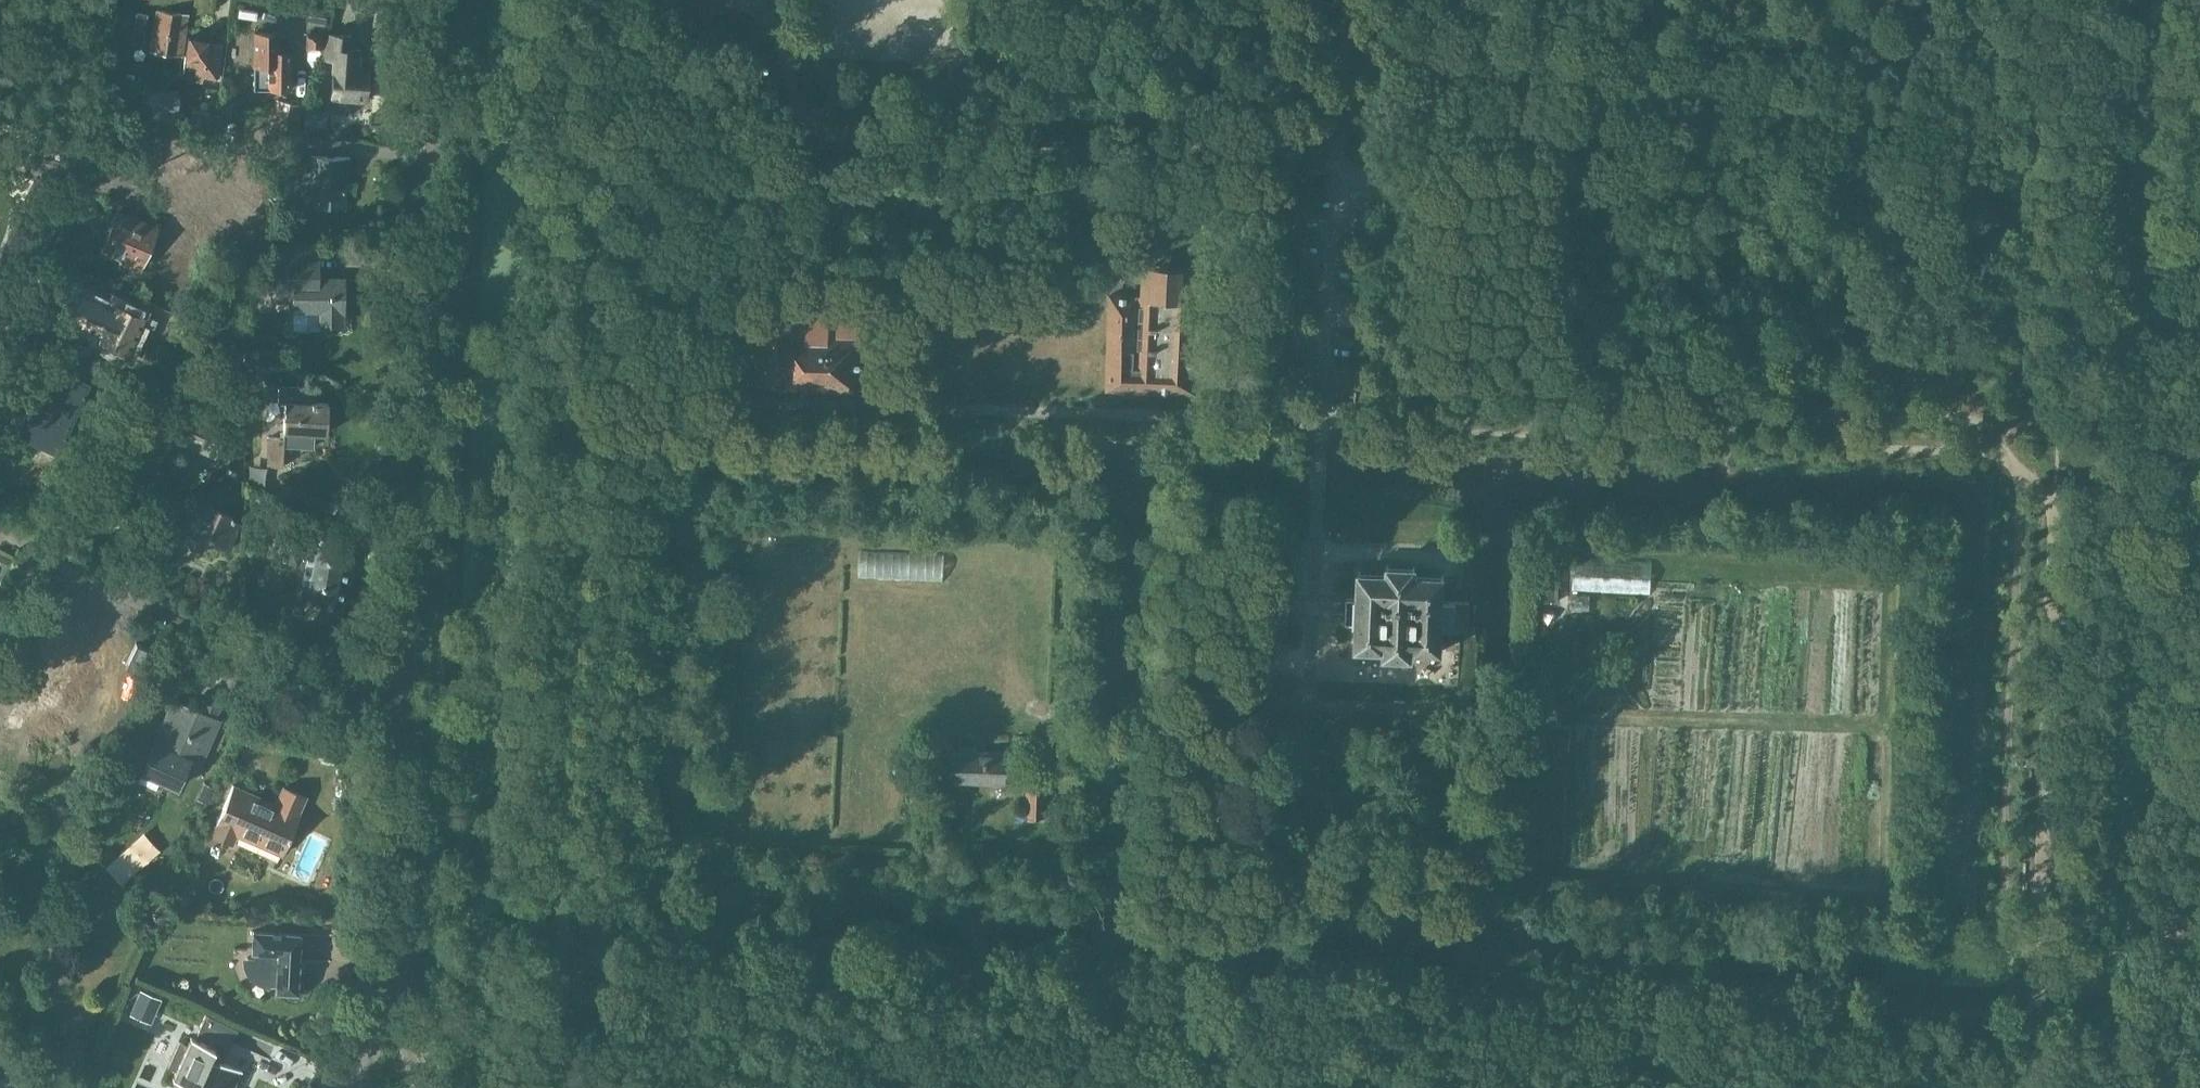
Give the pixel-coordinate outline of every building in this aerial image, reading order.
[(148,51),(181,55),(187,15),(157,11),(148,51)] [(136,12),(133,33),(143,35),(147,14),(136,12)] [(306,48),(320,49),(321,34),(307,33),(306,48)] [(279,35),(254,34),(252,90),(279,92),(279,93),(284,93),(284,92),(289,92),(291,53),(278,52),(279,35)] [(328,34),(319,58),(334,59),(331,98),(365,100),(368,101),(370,68),(360,67),(361,49),(350,48),(351,36),(328,34)] [(188,37),(182,74),(194,77),(194,83),(202,85),(203,79),(217,80),(222,42),(188,37)] [(142,107),(159,109),(157,122),(177,125),(180,91),(144,87),(142,107)] [(274,98),(268,131),(294,136),(301,103),(274,98)] [(303,127),(325,129),(327,110),(305,108),(303,127)] [(294,148),(317,149),(318,138),(294,136),(294,148)] [(314,207),(343,208),(345,189),(349,189),(350,158),(311,156),(310,192),(314,192),(314,207)] [(118,213),(102,250),(141,267),(142,264),(154,269),(167,238),(156,233),(157,230),(118,213)] [(276,247),(275,295),(292,295),(292,314),(291,329),(319,330),(319,325),(341,325),(341,312),(344,312),(344,280),(317,280),(318,248),(276,247)] [(1107,289),(1105,336),(1102,383),(1191,388),(1197,263),(1145,261),(1143,292),(1107,289)] [(740,332),(738,385),(858,389),(858,390),(859,390),(863,297),(781,293),(740,332)] [(81,296),(70,319),(101,334),(98,340),(126,353),(143,317),(115,304),(112,310),(81,296)] [(244,351),(244,373),(257,373),(257,351),(244,351)] [(100,390),(72,377),(67,374),(49,411),(32,403),(19,429),(45,441),(42,447),(55,454),(75,412),(86,417),(100,390)] [(113,377),(99,405),(117,413),(130,385),(113,377)] [(278,386),(277,402),(284,402),(283,431),(298,432),(297,446),(313,447),(314,432),(326,433),(328,403),(316,403),(317,389),(278,386)] [(125,411),(165,429),(175,406),(136,388),(125,411)] [(185,443),(227,461),(239,435),(197,416),(185,443)] [(266,466),(282,467),(283,438),(268,437),(266,466)] [(213,493),(201,487),(181,529),(227,550),(240,523),(224,514),(234,492),(218,484),(213,493)] [(251,521),(268,522),(269,499),(251,499),(251,521)] [(271,553),(306,569),(300,600),(338,608),(351,543),(312,535),(311,539),(282,527),(271,553)] [(1574,559),(1572,591),(1650,595),(1652,562),(1574,559)] [(1538,603),(1558,604),(1560,564),(1540,563),(1538,603)] [(1443,630),(1454,630),(1468,632),(1469,603),(1443,602),(1444,576),(1415,574),(1415,567),(1387,566),(1386,573),(1358,572),(1357,598),(1347,598),(1346,623),(1354,623),(1353,651),(1382,652),(1382,659),(1413,660),(1414,653),(1442,654),(1443,630)] [(1573,597),(1572,611),(1591,611),(1592,598),(1573,597)] [(172,698),(153,741),(139,773),(177,790),(187,767),(196,772),(220,720),(215,718),(222,702),(206,695),(199,711),(172,698)] [(950,750),(949,783),(1009,785),(1010,752),(950,750)] [(1026,818),(1047,818),(1049,765),(1027,764),(1026,818)] [(298,813),(306,796),(283,786),(276,804),(233,785),(212,835),(232,844),(236,834),(282,854),(300,814),(298,813)] [(246,958),(247,965),(250,972),(255,978),(262,982),(277,983),(276,991),(284,991),(292,997),(299,995),(302,989),(301,982),(297,979),(299,933),(253,931),(252,951),(255,951),(255,958),(246,958)] [(129,1014),(150,1023),(161,999),(139,989),(129,1014)] [(199,1030),(195,1039),(191,1037),(187,1045),(179,1041),(168,1067),(176,1070),(172,1078),(187,1085),(186,1087),(244,1087),(250,1075),(242,1072),(242,1071),(220,1061),(234,1027),(205,1014),(199,1030)]
